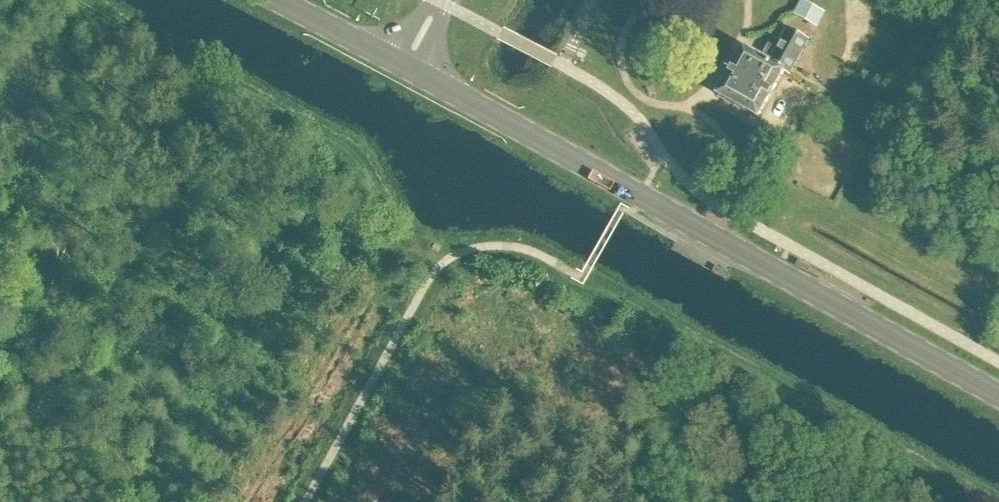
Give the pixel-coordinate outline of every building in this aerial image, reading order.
[(796,14),(819,27),(828,12),(805,0),(804,0),(796,14)] [(790,77),(810,41),(788,29),(777,48),(770,44),(761,60),(744,50),(727,80),(725,79),(719,80),(715,88),(717,93),(720,94),(718,97),(759,119),(784,73),(790,77)] [(809,274),(812,269),(799,262),(796,267),(809,274)] [(728,278),(729,276),(716,269),(713,274),(726,281),(728,278)]
